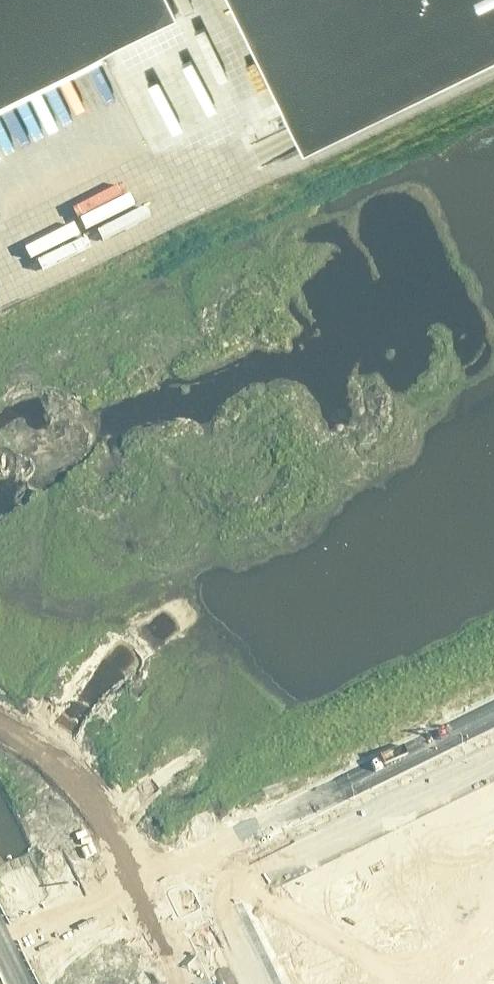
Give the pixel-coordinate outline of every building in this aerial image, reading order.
[(172,5),(170,0),(0,0),(0,89),(172,5)] [(293,123),(358,92),(368,113),(340,127),(340,128),(493,53),(493,0),(233,0),(293,123)]
